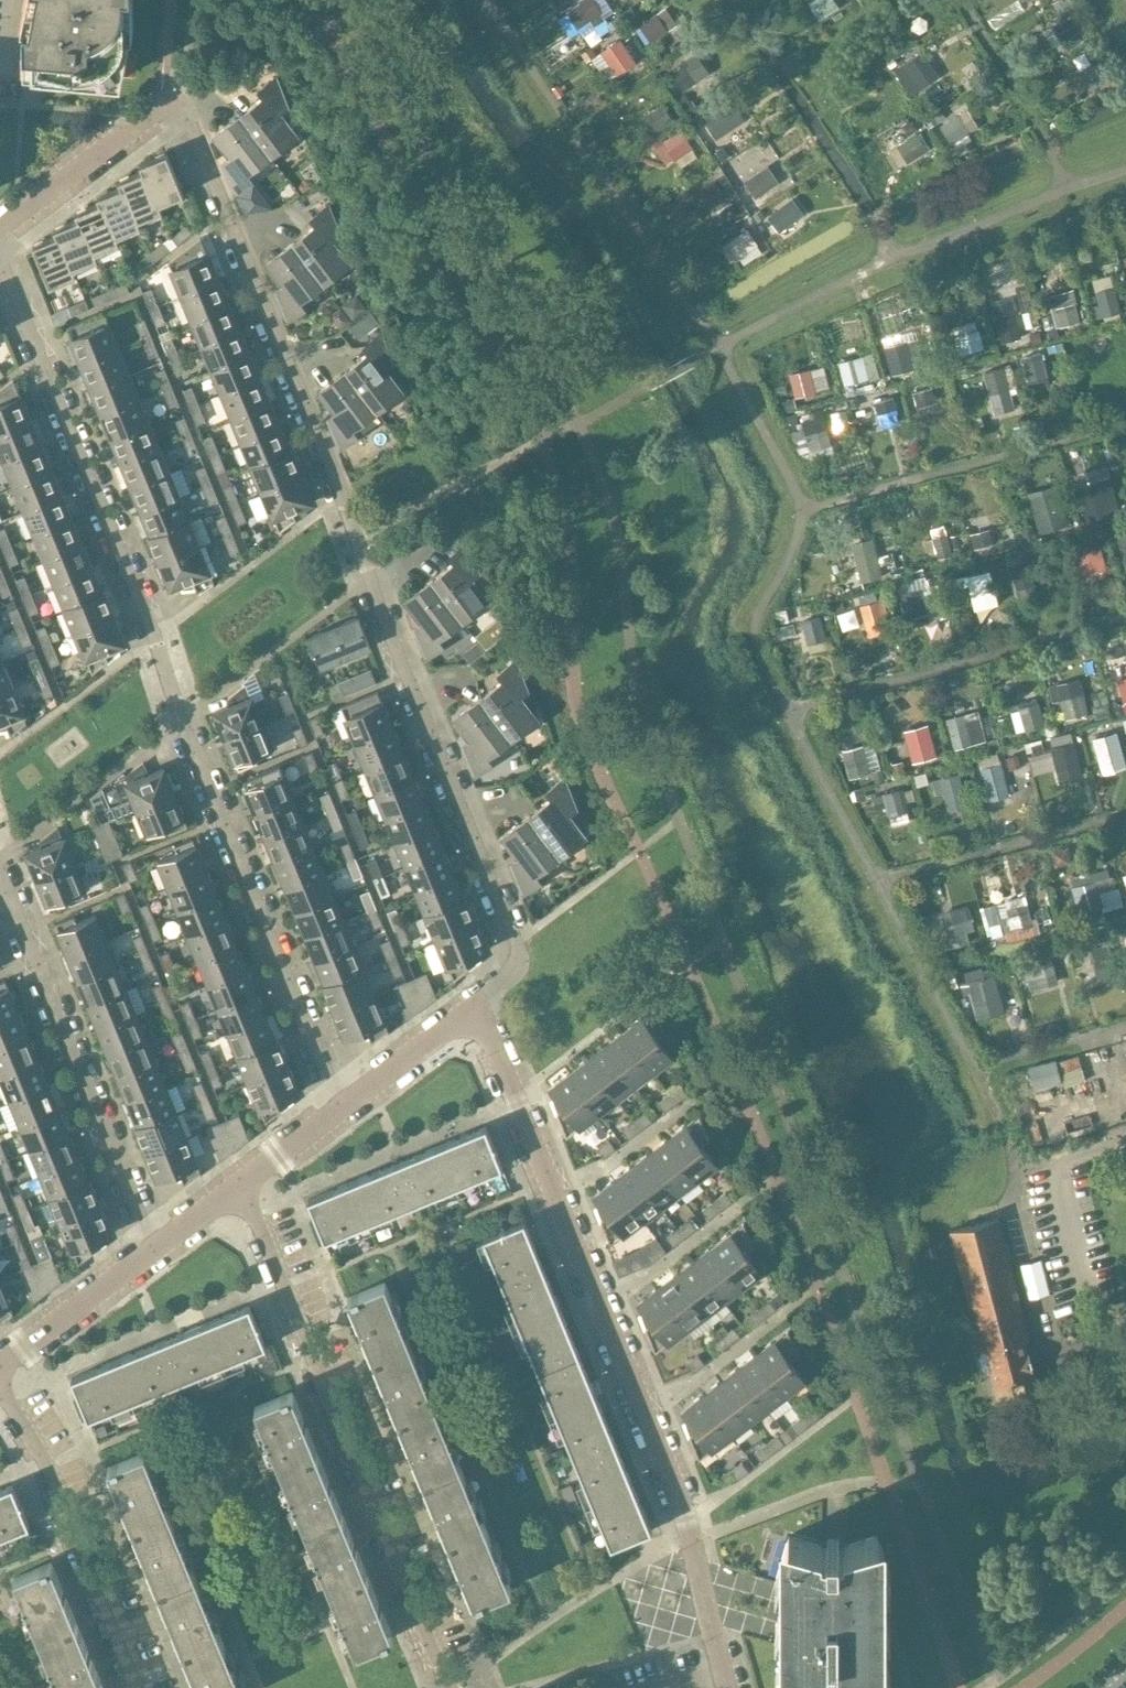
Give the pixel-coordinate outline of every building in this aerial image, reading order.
[(129,0),(36,0),(32,21),(25,20),(25,46),(33,47),(33,49),(33,50),(33,69),(82,73),(122,77),(132,30),(130,30),(129,0)] [(570,12),(580,28),(599,15),(590,0),(588,0),(570,12)] [(834,0),(811,0),(809,1),(820,19),(839,8),(834,0)] [(668,32),(655,14),(639,24),(651,42),(668,32)] [(634,61),(619,39),(601,52),(616,73),(634,61)] [(930,67),(921,52),(902,64),(912,79),(930,67)] [(699,78),(686,59),(669,70),(682,90),(699,78)] [(1108,77),(1099,61),(1078,73),(1088,89),(1108,77)] [(265,97),(240,116),(271,153),(296,134),(280,112),(287,106),(276,78),(260,90),(265,97)] [(671,119),(661,104),(646,114),(656,129),(671,119)] [(723,124),(714,109),(702,117),(712,132),(723,124)] [(978,127),(966,109),(941,125),(952,143),(978,127)] [(245,172),(271,153),(240,116),(215,135),(231,157),(224,163),(235,191),(251,179),(245,172)] [(691,147),(680,131),(663,142),(674,158),(691,147)] [(928,150),(918,134),(898,146),(909,162),(928,150)] [(140,164),(143,170),(144,170),(158,204),(159,204),(183,194),(166,153),(140,164)] [(778,182),(767,165),(744,180),(755,197),(778,182)] [(144,170),(143,170),(129,176),(118,180),(121,186),(122,186),(137,220),(138,220),(162,210),(159,204),(158,204),(144,170)] [(724,195),(714,181),(700,190),(710,204),(724,195)] [(239,194),(238,198),(248,210),(271,208),(252,184),(239,194)] [(122,186),(121,186),(108,192),(97,196),(100,203),(101,202),(115,237),(117,236),(140,226),(138,220),(137,220),(122,186)] [(101,202),(100,203),(86,208),(76,212),(78,219),(79,218),(94,253),(95,252),(119,242),(117,236),(115,237),(101,202)] [(795,219),(784,204),(769,216),(780,231),(795,219)] [(318,225),(292,244),(323,281),(349,262),(332,240),(340,234),(328,206),(313,218),(318,225)] [(94,253),(79,218),(78,219),(54,229),(57,235),(58,234),(72,269),(74,268),(98,259),(95,252),(94,253)] [(186,225),(171,236),(177,244),(191,233),(186,225)] [(757,245),(747,229),(727,241),(736,257),(757,245)] [(58,234),(57,235),(44,240),(33,245),(50,286),(76,275),(74,268),(72,269),(58,234)] [(208,255),(201,237),(168,261),(182,295),(219,280),(214,268),(215,267),(212,259),(210,260),(208,255)] [(164,242),(150,252),(149,253),(154,261),(169,250),(164,242)] [(298,301),(323,281),(292,244),(267,263),(284,285),(276,290),(288,319),(303,307),(298,301)] [(134,264),(140,272),(154,261),(149,253),(134,264)] [(219,280),(182,295),(192,320),(229,304),(224,292),(225,292),(222,284),(220,284),(219,280)] [(126,283),(108,290),(112,299),(129,292),(126,283)] [(1119,311),(1113,287),(1096,291),(1099,304),(1091,306),(1094,318),(1119,311)] [(151,288),(142,291),(149,308),(158,305),(151,288)] [(91,297),(95,306),(112,299),(108,290),(91,297)] [(85,300),(68,307),(71,315),(89,308),(85,300)] [(1020,337),(1010,300),(992,304),(1002,341),(1020,337)] [(1078,321),(1073,303),(1055,308),(1060,326),(1078,321)] [(229,304),(192,320),(202,344),(239,329),(234,317),(235,316),(232,308),(231,309),(229,304)] [(158,305),(149,308),(156,325),(165,322),(158,305)] [(103,312),(67,327),(72,339),(71,339),(74,344),(72,345),(76,353),(77,352),(82,364),(119,349),(103,312)] [(370,313),(350,328),(357,338),(378,323),(370,313)] [(151,336),(144,319),(136,322),(143,340),(151,336)] [(239,329),(202,344),(212,369),(249,353),(244,341),(245,341),(242,333),(241,333),(239,329)] [(982,347),(977,329),(954,336),(959,353),(982,347)] [(370,352),(345,371),(376,408),(401,389),(385,367),(392,362),(381,334),(365,345),(370,352)] [(151,336),(143,340),(150,357),(158,353),(151,336)] [(171,337),(163,341),(170,358),(178,354),(171,337)] [(1113,352),(1110,339),(1093,343),(1098,365),(1118,360),(1116,352),(1113,352)] [(906,342),(882,349),(890,374),(913,368),(906,342)] [(119,349),(82,364),(84,369),(82,369),(86,377),(87,377),(92,389),(129,374),(119,349)] [(249,353),(212,369),(222,393),(259,378),(254,366),(255,365),(252,357),(251,358),(249,353)] [(178,354),(170,358),(177,375),(185,371),(178,354)] [(867,378),(861,357),(839,363),(845,384),(867,378)] [(1046,375),(1041,358),(1023,363),(1028,380),(1046,375)] [(816,387),(829,386),(827,366),(814,367),(816,387)] [(156,372),(163,389),(171,385),(164,368),(156,372)] [(1009,391),(1003,368),(984,373),(990,396),(1009,391)] [(814,392),(808,370),(790,374),(796,397),(814,392)] [(351,426),(376,408),(345,371),(320,391),(336,413),(329,418),(340,446),(356,435),(351,426)] [(129,374),(92,389),(94,393),(92,394),(96,402),(97,401),(102,414),(139,399),(129,374)] [(259,378),(222,393),(232,417),(269,402),(264,390),(265,390),(262,382),(261,382),(259,378)] [(32,422),(27,409),(28,409),(25,401),(23,401),(13,379),(0,388),(0,435),(32,422)] [(178,402),(171,385),(163,389),(170,406),(178,402)] [(191,386),(183,390),(190,406),(198,403),(191,386)] [(936,402),(932,387),(913,392),(917,407),(936,402)] [(896,410),(893,397),(876,402),(879,414),(896,410)] [(139,399),(102,414),(104,418),(102,418),(106,426),(107,426),(112,438),(149,423),(139,399)] [(269,402),(232,417),(242,442),(279,427),(274,415),(275,414),(272,406),(271,407),(269,402)] [(198,403),(190,406),(197,423),(205,420),(198,403)] [(830,444),(823,416),(805,421),(808,433),(806,433),(810,449),(830,444)] [(191,434),(184,417),(176,420),(183,437),(191,434)] [(0,435),(0,449),(5,461),(42,446),(37,434),(38,433),(35,425),(33,426),(32,422),(0,435)] [(149,423),(112,438),(114,442),(112,443),(116,451),(117,450),(122,462),(159,447),(149,423)] [(279,427),(242,442),(253,467),(289,451),(284,439),(285,439),(282,431),(281,431),(279,427)] [(198,451),(191,434),(183,437),(190,455),(198,451)] [(211,435),(203,438),(210,455),(218,452),(211,435)] [(42,446),(5,461),(15,486),(52,471),(47,458),(48,458),(45,450),(43,450),(42,446)] [(159,447),(122,462),(124,467),(122,467),(126,475),(127,475),(132,487),(169,472),(159,447)] [(289,451),(253,467),(263,492),(302,476),(296,463),(298,463),(295,455),(293,455),(291,450),(289,451)] [(218,452),(210,455),(217,472),(225,469),(218,452)] [(196,469),(203,486),(211,483),(204,466),(196,469)] [(52,471),(15,486),(25,510),(62,495),(57,483),(58,482),(55,474),(53,475),(52,471)] [(179,496),(175,487),(169,472),(132,487),(134,491),(133,492),(136,500),(137,499),(142,511),(179,496)] [(302,505),(312,501),(306,488),(308,487),(305,479),(303,480),(302,476),(263,492),(279,531),(296,518),(301,515),(300,514),(304,511),(302,505)] [(211,483),(203,486),(210,504),(218,500),(211,483)] [(231,484),(223,488),(230,506),(239,502),(231,484)] [(1111,512),(1108,501),(1104,502),(1101,492),(1082,497),(1089,519),(1111,512)] [(62,495),(25,510),(35,535),(72,519),(67,507),(68,507),(65,499),(63,499),(62,495)] [(179,496),(142,511),(144,516),(142,516),(146,524),(147,524),(152,535),(152,536),(189,521),(179,496)] [(246,520),(239,502),(230,506),(238,524),(246,520)] [(1066,526),(1061,510),(1045,515),(1049,531),(1066,526)] [(216,519),(224,537),(232,533),(225,515),(216,519)] [(72,519),(35,535),(45,559),(82,544),(77,532),(78,531),(75,523),(74,524),(72,519)] [(189,521),(152,536),(152,535),(150,536),(152,541),(151,542),(154,550),(156,550),(161,562),(200,547),(189,521)] [(0,529),(0,542),(3,548),(11,544),(4,527),(0,529)] [(991,543),(988,529),(970,534),(974,547),(991,543)] [(232,533),(224,537),(231,555),(240,552),(232,533)] [(1125,559),(1125,534),(1115,538),(1121,560),(1125,559)] [(951,554),(946,535),(932,538),(938,558),(951,554)] [(456,562),(431,581),(462,618),(488,599),(471,577),(478,571),(467,543),(451,555),(456,562)] [(1096,543),(1074,549),(1080,575),(1103,569),(1096,543)] [(11,544),(3,548),(10,565),(18,562),(11,544)] [(82,544),(45,559),(55,583),(92,568),(87,556),(88,556),(85,548),(84,548),(82,544)] [(213,581),(200,547),(161,562),(162,566),(161,566),(164,575),(165,574),(171,587),(181,583),(184,589),(189,588),(189,589),(195,588),(197,593),(213,581)] [(879,574),(873,552),(855,557),(861,578),(879,574)] [(1034,584),(1027,560),(1009,566),(1016,589),(1034,584)] [(92,568),(55,583),(65,608),(102,593),(102,592),(97,581),(99,580),(95,572),(94,572),(92,568)] [(993,587),(989,572),(972,577),(976,591),(993,587)] [(0,577),(0,589),(3,596),(11,593),(4,576),(0,577)] [(24,576),(16,580),(23,597),(31,593),(24,576)] [(437,637),(462,618),(431,581),(406,600),(422,622),(415,628),(426,656),(442,644),(437,637)] [(922,589),(898,594),(906,626),(929,621),(922,589)] [(102,593),(65,608),(76,634),(115,618),(109,605),(111,604),(107,596),(106,596),(104,591),(102,592),(102,593)] [(31,593),(23,597),(30,614),(38,610),(31,593)] [(888,622),(882,601),(860,607),(866,627),(888,622)] [(25,624),(18,607),(9,611),(16,628),(25,624)] [(370,647),(358,616),(308,637),(320,667),(370,647)] [(115,618),(76,634),(92,672),(109,660),(108,660),(113,656),(113,655),(117,653),(115,647),(125,643),(119,629),(121,629),(117,621),(116,621),(115,618)] [(825,639),(819,618),(800,622),(806,644),(825,639)] [(25,624),(16,628),(23,645),(32,642),(25,624)] [(45,626),(36,629),(44,647),(52,644),(45,626)] [(52,644),(44,647),(51,665),(60,662),(52,644)] [(45,675),(38,657),(29,660),(37,678),(45,675)] [(505,679),(479,699),(511,736),(536,717),(520,695),(527,689),(515,661),(500,673),(505,679)] [(13,688),(3,664),(0,665),(0,693),(13,688)] [(341,682),(346,694),(371,684),(366,672),(341,682)] [(45,675),(37,678),(44,696),(53,693),(45,675)] [(215,712),(225,738),(262,723),(251,697),(249,698),(244,686),(227,699),(230,706),(215,712)] [(0,693),(0,732),(2,732),(8,729),(10,734),(27,722),(13,688),(0,693)] [(341,706),(356,744),(393,729),(378,691),(341,706)] [(294,709),(287,692),(279,696),(286,713),(294,709)] [(1088,713),(1082,692),(1059,698),(1066,719),(1088,713)] [(485,756),(511,736),(479,699),(454,718),(471,740),(463,745),(475,774),(491,762),(485,756)] [(1044,725),(1038,703),(1018,708),(1025,730),(1044,725)] [(308,719),(315,736),(324,733),(317,716),(308,719)] [(972,745),(966,722),(948,727),(954,749),(972,745)] [(262,723),(225,738),(238,770),(257,762),(254,756),(272,748),(262,723)] [(308,743),(301,726),(293,730),(300,747),(308,743)] [(937,756),(928,726),(903,732),(912,762),(937,756)] [(393,729),(356,744),(366,768),(403,753),(393,729)] [(1125,766),(1116,732),(1093,739),(1102,773),(1125,766)] [(1079,766),(1074,743),(1051,748),(1056,771),(1079,766)] [(869,773),(861,746),(842,751),(850,778),(869,773)] [(319,768),(312,751),(303,755),(310,772),(319,768)] [(403,753),(366,768),(377,793),(413,778),(403,753)] [(337,760),(336,761),(327,765),(334,782),(344,777),(337,760)] [(129,782),(127,783),(133,798),(137,809),(174,794),(163,768),(148,774),(143,763),(126,775),(129,782)] [(1003,778),(999,763),(982,768),(986,783),(1003,778)] [(243,781),(256,813),(293,798),(282,772),(264,780),(262,774),(243,781)] [(964,797),(958,774),(931,781),(935,795),(942,794),(945,802),(964,797)] [(351,794),(344,777),(334,782),(341,799),(351,794)] [(413,778),(377,793),(387,817),(423,802),(413,778)] [(553,798),(528,817),(559,855),(585,835),(567,813),(575,807),(564,779),(548,791),(553,798)] [(907,812),(901,790),(882,795),(888,816),(907,812)] [(335,809),(328,792),(318,796),(325,814),(335,809)] [(187,825),(174,794),(137,809),(148,834),(166,827),(169,833),(187,825)] [(133,798),(123,802),(127,813),(137,809),(133,798)] [(293,798),(256,813),(266,838),(292,827),(303,823),(293,798)] [(423,802),(387,817),(397,842),(433,827),(423,802)] [(342,826),(335,809),(325,814),(332,831),(342,826)] [(357,809),(356,810),(347,813),(354,831),(365,826),(357,809)] [(533,874),(559,855),(528,817),(503,836),(519,858),(512,863),(523,892),(539,880),(533,874)] [(109,820),(101,824),(108,841),(116,837),(109,820)] [(292,827),(266,838),(276,862),(313,847),(303,823),(292,827)] [(108,841),(101,824),(92,827),(99,844),(108,841)] [(372,843),(365,826),(354,831),(361,848),(372,843)] [(433,827),(397,842),(407,866),(443,851),(433,827)] [(27,854),(38,879),(74,864),(64,839),(62,840),(57,828),(40,840),(43,847),(27,854)] [(116,837),(108,841),(115,858),(123,855),(116,837)] [(174,846),(177,852),(158,860),(169,885),(205,870),(192,838),(174,846)] [(108,841),(99,844),(106,862),(115,858),(108,841)] [(356,858),(353,851),(349,841),(338,845),(345,863),(356,858)] [(313,847),(276,862),(286,887),(323,872),(313,847)] [(443,851),(407,866),(417,890),(453,875),(443,851)] [(363,875),(359,866),(356,858),(345,863),(352,880),(363,875)] [(378,858),(375,859),(367,862),(374,879),(385,875),(378,858)] [(122,864),(129,881),(138,878),(130,861),(122,864)] [(74,864),(38,879),(51,911),(69,904),(67,897),(85,890),(74,864)] [(216,895),(205,870),(169,885),(179,910),(216,895)] [(323,872),(286,887),(297,911),(333,896),(323,872)] [(392,892),(385,875),(374,879),(381,897),(392,892)] [(453,875),(417,890),(427,915),(464,900),(463,899),(453,875)] [(1102,906),(1096,883),(1073,889),(1080,912),(1102,906)] [(376,907),(369,890),(358,894),(365,911),(376,907)] [(131,910),(124,893),(116,896),(123,913),(131,910)] [(226,919),(216,895),(179,910),(189,934),(226,919)] [(333,896),(297,911),(307,936),(343,920),(333,896)] [(464,900),(427,915),(437,940),(476,924),(465,898),(463,899),(464,900)] [(139,906),(146,923),(155,920),(148,903),(139,906)] [(1032,925),(1026,906),(1007,911),(1009,917),(1001,919),(1005,933),(1032,925)] [(383,924),(376,907),(365,911),(372,928),(383,924)] [(398,907),(396,908),(387,912),(394,929),(405,924),(398,907)] [(55,923),(69,955),(106,940),(95,914),(77,922),(74,915),(55,923)] [(968,942),(965,932),(974,930),(970,918),(944,926),(951,947),(968,942)] [(226,919),(189,934),(199,959),(236,944),(226,919)] [(155,920),(146,923),(153,940),(162,937),(155,920)] [(343,920),(307,936),(317,960),(353,945),(343,920)] [(412,941),(405,924),(394,929),(401,946),(412,941)] [(476,924),(437,940),(453,980),(470,967),(470,966),(475,963),(474,962),(478,959),(476,954),(486,949),(476,924)] [(148,951),(141,934),(132,937),(140,955),(148,951)] [(396,956),(389,939),(378,943),(385,960),(396,956)] [(106,940),(69,955),(79,979),(116,964),(106,940)] [(236,944),(199,959),(209,983),(246,968),(236,944)] [(353,945),(317,960),(326,984),(327,985),(363,969),(353,945)] [(1113,963),(1109,945),(1091,950),(1096,967),(1113,963)] [(148,951),(140,955),(147,972),(155,968),(148,951)] [(159,955),(166,972),(175,969),(168,952),(159,955)] [(403,973),(396,956),(385,960),(392,978),(403,973)] [(1058,983),(1051,961),(1024,968),(1030,990),(1058,983)] [(116,964),(79,979),(89,1004),(126,989),(116,964)] [(256,993),(246,968),(209,983),(219,1008),(256,993)] [(182,986),(175,969),(166,972),(173,989),(182,986)] [(327,985),(326,984),(324,985),(335,1010),(374,994),(363,969),(327,985)] [(425,973),(414,978),(424,1002),(434,994),(425,973)] [(993,992),(990,979),(972,983),(976,997),(993,992)] [(18,1012),(5,980),(0,982),(0,1020),(18,1012)] [(417,1007),(406,981),(395,986),(407,1014),(417,1007)] [(168,1000),(161,983),(153,986),(160,1003),(168,1000)] [(126,989),(89,1004),(99,1028),(136,1013),(126,989)] [(256,993),(219,1008),(229,1032),(266,1017),(256,993)] [(388,1029),(374,994),(335,1010),(345,1036),(356,1032),(358,1037),(363,1037),(369,1036),(371,1042),(388,1029)] [(168,1000),(160,1003),(167,1020),(175,1017),(168,1000)] [(179,1004),(186,1021),(195,1017),(188,1000),(179,1004)] [(655,1008),(623,1032),(651,1072),(671,1057),(657,1038),(665,1032),(655,1008)] [(0,1020),(0,1048),(28,1037),(18,1012),(0,1020)] [(136,1013),(99,1028),(109,1053),(146,1038),(136,1013)] [(195,1017),(186,1021),(194,1038),(202,1035),(195,1017)] [(266,1017),(229,1032),(239,1057),(276,1042),(275,1041),(266,1017)] [(188,1049),(181,1032),(173,1035),(180,1052),(188,1049)] [(623,1032),(605,1046),(633,1085),(651,1072),(623,1032)] [(28,1037),(0,1048),(0,1073),(1,1076),(38,1061),(28,1037)] [(146,1038),(109,1053),(119,1077),(156,1062),(146,1038)] [(276,1042),(239,1057),(249,1081),(288,1065),(277,1040),(275,1041),(276,1042)] [(605,1046),(587,1060),(615,1099),(633,1085),(605,1046)] [(195,1066),(188,1049),(180,1052),(187,1069),(195,1066)] [(200,1053),(207,1070),(215,1066),(208,1050),(200,1053)] [(1081,1054),(1059,1059),(1061,1069),(1083,1064),(1081,1054)] [(587,1060),(569,1073),(597,1113),(615,1099),(587,1060)] [(38,1061),(1,1076),(11,1101),(48,1086),(38,1061)] [(1060,1083),(1054,1061),(1028,1067),(1020,1069),(1026,1091),(1034,1090),(1060,1083)] [(156,1062),(119,1077),(129,1102),(166,1087),(156,1062)] [(288,1065),(249,1081),(266,1121),(287,1104),(291,1101),(288,1095),(299,1091),(288,1065)] [(215,1066),(207,1070),(214,1087),(222,1084),(215,1066)] [(569,1073),(550,1088),(558,1098),(553,1101),(555,1106),(554,1106),(556,1112),(566,1136),(597,1113),(569,1073)] [(208,1098),(201,1081),(193,1084),(200,1101),(208,1098)] [(681,1084),(669,1093),(676,1102),(688,1094),(681,1084)] [(48,1086),(11,1101),(21,1125),(58,1110),(48,1086)] [(129,1102),(139,1125),(139,1126),(176,1111),(166,1087),(129,1102)] [(676,1102),(669,1093),(657,1102),(664,1111),(676,1102)] [(208,1098),(200,1101),(207,1119),(216,1115),(208,1098)] [(58,1110),(21,1125),(32,1150),(68,1135),(58,1110)] [(139,1126),(139,1125),(137,1126),(147,1152),(186,1136),(176,1111),(139,1126)] [(645,1112),(633,1121),(640,1130),(652,1121),(645,1112)] [(238,1115),(227,1119),(237,1143),(246,1136),(238,1115)] [(699,1115),(667,1140),(695,1179),(715,1164),(701,1146),(709,1140),(699,1115)] [(622,1129),(628,1139),(640,1130),(633,1121),(622,1129)] [(208,1127),(220,1156),(229,1149),(219,1122),(208,1127)] [(485,1126),(440,1145),(457,1185),(502,1167),(485,1126)] [(68,1135),(32,1150),(42,1174),(78,1159),(68,1135)] [(200,1171),(186,1136),(147,1152),(158,1177),(168,1173),(170,1179),(175,1178),(175,1179),(181,1178),(184,1183),(200,1171)] [(597,1148),(604,1157),(616,1148),(609,1139),(597,1148)] [(667,1140),(649,1154),(677,1193),(695,1179),(667,1140)] [(440,1145),(396,1163),(413,1203),(457,1185),(440,1145)] [(649,1154),(631,1167),(659,1207),(677,1193),(649,1154)] [(0,1162),(0,1166),(6,1180),(15,1177),(7,1159),(0,1162)] [(78,1159),(42,1174),(52,1198),(88,1184),(88,1183),(78,1159)] [(396,1163),(352,1181),(369,1222),(413,1203),(396,1163)] [(631,1167),(613,1181),(642,1220),(659,1207),(631,1167)] [(308,1199),(324,1240),(369,1222),(352,1181),(308,1199)] [(613,1181),(594,1195),(602,1205),(597,1209),(599,1213),(598,1214),(601,1219),(610,1244),(642,1220),(613,1181)] [(88,1184),(52,1198),(62,1223),(101,1207),(90,1182),(88,1183),(88,1184)] [(12,1195),(19,1212),(27,1208),(20,1191),(12,1195)] [(725,1192),(713,1201),(720,1210),(732,1201),(725,1192)] [(720,1210),(713,1201),(702,1210),(709,1219),(720,1210)] [(101,1207),(62,1223),(78,1263),(100,1246),(99,1246),(103,1243),(101,1237),(111,1233),(101,1207)] [(27,1208),(19,1212),(26,1229),(35,1225),(27,1208)] [(1037,1389),(1032,1370),(1024,1340),(1030,1338),(997,1217),(950,1230),(982,1350),(978,1357),(981,1367),(986,1370),(987,1372),(992,1371),(998,1396),(1016,1391),(1017,1394),(1037,1389)] [(689,1219),(677,1228),(684,1237),(696,1228),(689,1219)] [(524,1220),(483,1237),(501,1282),(542,1265),(524,1220)] [(21,1240),(14,1223),(5,1226),(12,1243),(21,1240)] [(743,1223),(711,1248),(739,1287),(759,1272),(745,1253),(753,1247),(743,1223)] [(666,1237),(673,1246),(684,1237),(677,1228),(666,1237)] [(21,1240),(12,1243),(19,1260),(28,1257),(21,1240)] [(642,1255),(649,1265),(660,1256),(653,1247),(642,1255)] [(711,1248),(693,1261),(722,1301),(739,1287),(711,1248)] [(50,1256),(39,1261),(49,1285),(59,1278),(50,1256)] [(693,1261),(675,1275),(704,1314),(722,1301),(693,1261)] [(542,1265),(501,1282),(520,1326),(560,1309),(542,1265)] [(675,1275),(657,1288),(686,1328),(704,1314),(675,1275)] [(348,1296),(361,1328),(382,1319),(383,1324),(399,1317),(385,1281),(348,1296)] [(13,1312),(0,1282),(0,1322),(13,1312)] [(657,1288),(639,1303),(646,1313),(641,1316),(643,1321),(645,1327),(655,1352),(686,1328),(657,1288)] [(769,1300),(758,1308),(765,1318),(776,1309),(769,1300)] [(249,1305),(204,1323),(221,1364),(266,1346),(249,1305)] [(765,1318),(758,1308),(746,1317),(753,1326),(765,1318)] [(560,1309),(520,1326),(538,1370),(578,1353),(560,1309)] [(382,1319),(361,1328),(373,1358),(410,1343),(399,1317),(383,1324),(382,1319)] [(204,1323),(160,1341),(177,1382),(221,1364),(204,1323)] [(734,1327),(722,1336),(729,1345),(741,1336),(734,1327)] [(788,1331),(755,1355),(784,1395),(803,1379),(790,1361),(797,1355),(788,1331)] [(710,1344),(717,1354),(729,1345),(722,1336),(710,1344)] [(160,1341),(116,1360),(133,1400),(177,1382),(160,1341)] [(410,1343),(373,1358),(386,1388),(406,1379),(408,1385),(425,1378),(410,1343)] [(578,1353),(538,1370),(556,1414),(597,1397),(578,1353)] [(686,1363),(693,1372),(705,1363),(698,1354),(686,1363)] [(755,1355),(737,1369),(766,1408),(784,1395),(755,1355)] [(116,1360),(71,1378),(88,1419),(133,1400),(116,1360)] [(737,1369),(720,1382),(748,1422),(766,1408),(737,1369)] [(406,1379),(386,1388),(399,1420),(436,1405),(425,1378),(408,1385),(406,1379)] [(720,1382),(702,1396),(730,1435),(748,1422),(720,1382)] [(255,1406),(260,1420),(266,1432),(280,1426),(283,1431),(305,1422),(292,1391),(255,1406)] [(702,1396),(683,1410),(690,1420),(686,1424),(687,1428),(687,1429),(689,1435),(699,1459),(730,1435),(702,1396)] [(597,1397),(556,1414),(574,1458),(615,1441),(597,1397)] [(436,1405),(399,1420),(411,1450),(432,1442),(433,1446),(450,1439),(436,1405)] [(813,1407),(802,1416),(809,1425),(820,1417),(813,1407)] [(790,1425),(797,1434),(809,1425),(802,1416),(790,1425)] [(280,1426),(266,1432),(280,1468),(317,1453),(305,1422),(283,1431),(280,1426)] [(777,1435),(766,1443),(773,1453),(784,1444),(777,1435)] [(432,1442),(411,1450),(424,1482),(461,1467),(450,1439),(433,1446),(432,1442)] [(615,1441),(574,1458),(592,1502),(633,1485),(615,1441)] [(754,1452),(761,1461),(773,1453),(766,1443),(754,1452)] [(108,1466),(121,1499),(143,1490),(144,1494),(159,1487),(144,1452),(108,1466)] [(317,1453),(280,1468),(291,1493),(305,1487),(308,1492),(329,1483),(317,1453)] [(730,1471),(737,1480),(748,1471),(741,1462),(730,1471)] [(461,1467),(424,1482),(436,1511),(457,1503),(458,1508),(475,1501),(461,1467)] [(305,1487),(291,1493),(306,1530),(342,1515),(329,1483),(308,1492),(305,1487)] [(0,1489),(0,1537),(29,1525),(12,1484),(0,1489)] [(633,1485),(592,1502),(610,1547),(630,1539),(651,1530),(633,1485)] [(143,1490),(121,1499),(133,1528),(170,1513),(159,1487),(144,1494),(143,1490)] [(457,1503),(436,1511),(449,1543),(486,1528),(475,1501),(458,1508),(457,1503)] [(170,1513),(133,1528),(146,1558),(167,1549),(170,1555),(184,1549),(170,1513)] [(342,1515),(306,1530),(316,1555),(331,1549),(333,1554),(355,1545),(342,1515)] [(486,1528),(449,1543),(461,1571),(481,1563),(484,1569),(500,1562),(486,1528)] [(788,1584),(781,1606),(789,1608),(783,1630),(788,1631),(781,1653),(789,1655),(783,1676),(788,1678),(785,1687),(881,1687),(878,1678),(883,1676),(877,1655),(885,1653),(878,1631),(883,1630),(876,1608),(884,1606),(878,1584),(891,1581),(877,1535),(844,1544),(839,1545),(839,1539),(827,1539),(827,1544),(822,1544),(788,1535),(775,1581),(788,1584)] [(331,1549),(316,1555),(330,1590),(367,1575),(355,1545),(333,1554),(331,1549)] [(167,1549),(146,1558),(159,1590),(195,1575),(184,1549),(170,1555),(167,1549)] [(14,1576),(20,1590),(25,1603),(41,1597),(43,1601),(64,1592),(51,1561),(14,1576)] [(481,1563),(461,1571),(474,1603),(511,1588),(500,1562),(484,1569),(481,1563)] [(195,1575),(159,1590),(171,1620),(193,1611),(195,1616),(210,1610),(195,1575)] [(367,1575),(330,1590),(341,1616),(356,1610),(358,1614),(380,1606),(367,1575)] [(64,1592),(43,1601),(41,1597),(25,1603),(40,1638),(76,1623),(64,1592)] [(356,1610),(341,1616),(356,1652),(392,1637),(380,1606),(358,1614),(356,1610)] [(193,1611),(171,1620),(183,1651),(220,1636),(210,1610),(195,1616),(193,1611)] [(76,1623),(40,1638),(50,1664),(66,1657),(68,1662),(89,1654),(76,1623)] [(220,1636),(183,1651),(196,1682),(218,1673),(220,1677),(235,1671),(220,1636)] [(50,1664),(60,1687),(91,1687),(101,1684),(89,1654),(68,1662),(66,1657),(50,1664)] [(196,1682),(199,1687),(242,1687),(235,1671),(220,1677),(218,1673),(196,1682)]
